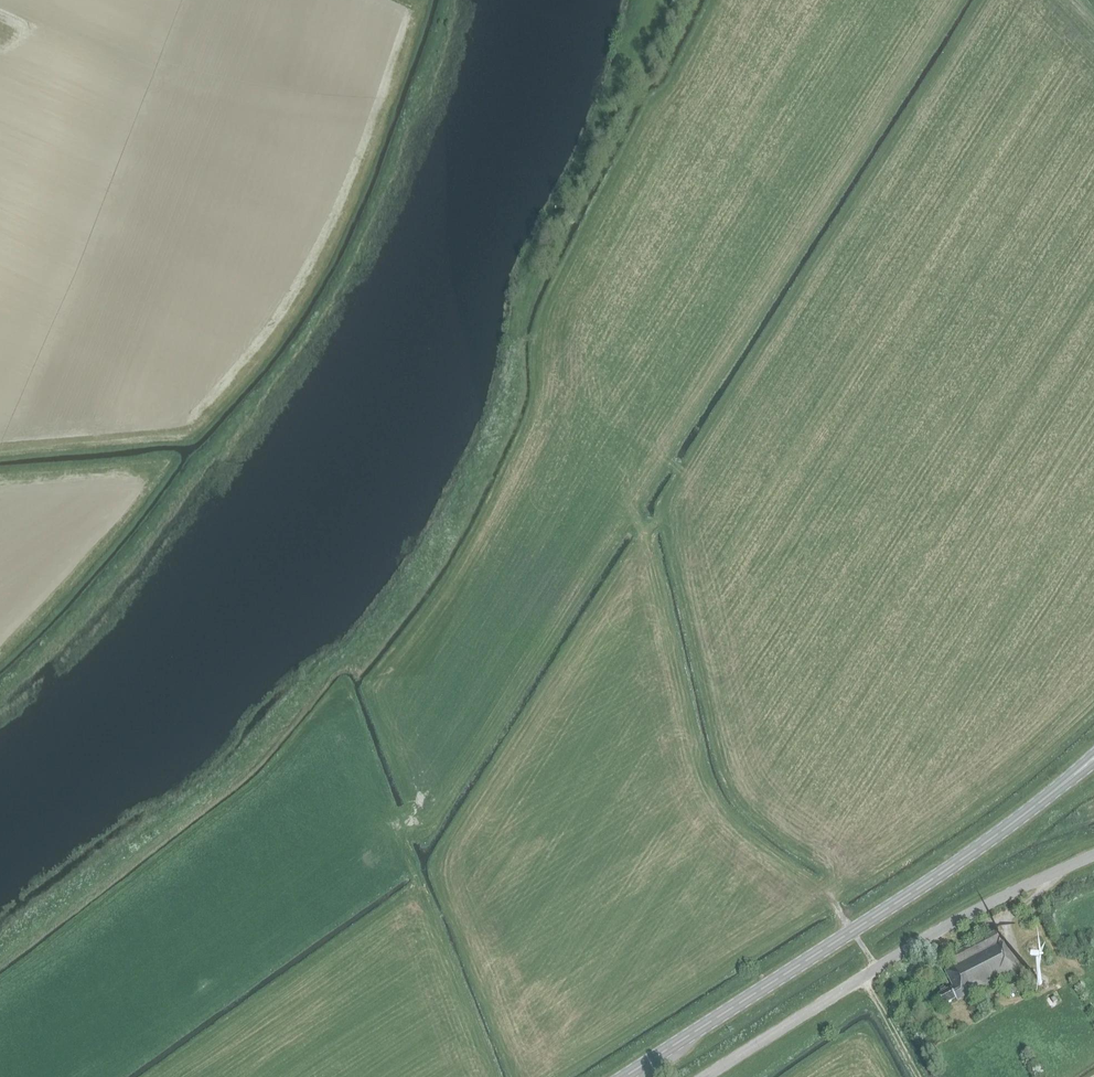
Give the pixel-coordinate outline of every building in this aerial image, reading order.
[(1018,971),(1002,942),(1001,942),(995,932),(948,956),(954,966),(953,967),(954,969),(946,973),(954,988),(947,991),(944,987),(939,990),(941,994),(938,996),(943,1006),(956,999),(972,990),(976,999),(985,994),(983,990),(1012,974),(1013,977),(1000,984),(1009,1000),(1029,989),(1018,971)]
